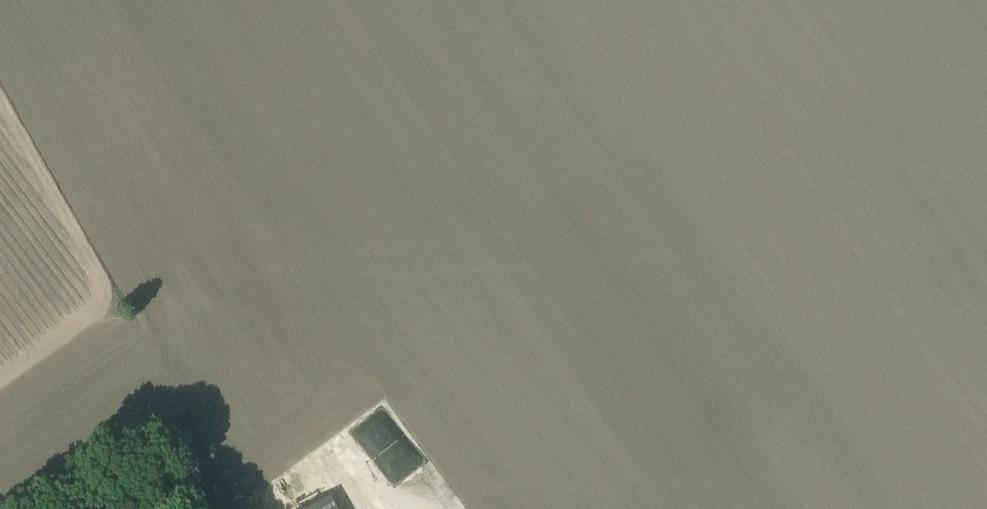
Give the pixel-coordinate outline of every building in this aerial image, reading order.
[(303,508),(337,508),(329,495),(303,508)]
